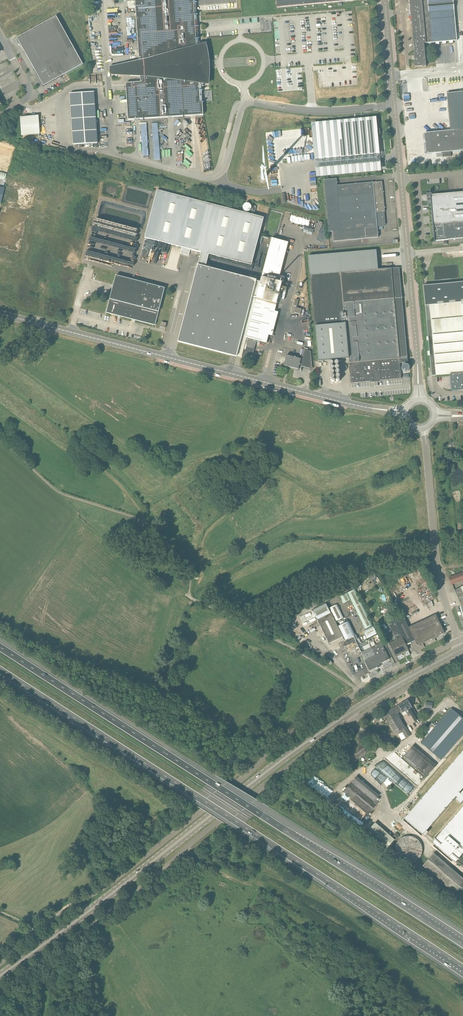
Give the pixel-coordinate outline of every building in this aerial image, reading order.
[(126,83),(127,95),(127,99),(129,99),(130,116),(128,116),(128,120),(134,120),(140,119),(203,115),(201,83),(208,84),(208,81),(209,78),(209,75),(209,72),(209,69),(209,66),(207,66),(207,62),(208,61),(208,60),(208,59),(208,56),(207,53),(207,50),(206,47),(205,44),(199,46),(197,16),(196,12),(196,0),(135,0),(137,25),(138,47),(139,61),(129,63),(130,76),(140,76),(141,82),(126,83)] [(411,20),(454,16),(453,0),(409,0),(411,20)] [(62,78),(61,77),(83,65),(56,16),(34,29),(17,39),(39,78),(38,78),(38,79),(39,79),(44,86),(60,77),(61,78),(62,78)] [(454,16),(411,20),(414,51),(414,52),(415,67),(426,66),(424,44),(431,43),(457,41),(454,16)] [(73,145),(97,143),(94,92),(70,93),(73,145)] [(424,133),(426,154),(441,152),(441,154),(443,154),(443,157),(451,156),(451,152),(462,150),(462,92),(448,94),(447,93),(451,131),(424,133)] [(21,135),(39,134),(38,116),(20,117),(21,135)] [(379,155),(376,117),(312,124),(315,161),(379,155)] [(382,181),(337,186),(337,179),(324,180),(329,232),(333,231),(334,242),(378,237),(377,227),(384,227),(386,224),(384,212),(385,212),(382,181)] [(211,204),(157,190),(145,238),(198,252),(211,204)] [(437,194),(437,192),(429,193),(430,200),(427,201),(427,204),(431,203),(434,242),(435,242),(435,240),(462,238),(462,192),(437,194)] [(250,209),(253,204),(247,200),(244,206),(250,209)] [(19,254),(30,212),(1,204),(0,206),(0,249),(19,254)] [(284,300),(288,284),(278,282),(288,242),(272,238),(244,347),(242,357),(252,359),(257,340),(267,343),(278,298),(284,300)] [(308,256),(310,275),(378,270),(376,250),(308,256)] [(237,357),(257,280),(198,265),(178,342),(237,357)] [(400,363),(408,362),(399,268),(378,270),(310,275),(314,326),(315,326),(346,323),(349,358),(351,383),(370,381),(370,382),(373,382),(373,381),(377,381),(379,381),(379,380),(401,378),(400,363)] [(155,325),(165,288),(116,275),(106,313),(155,325)] [(423,286),(428,337),(427,337),(427,340),(428,340),(432,376),(453,374),(454,388),(462,387),(462,389),(462,282),(423,286)] [(346,323),(315,326),(318,361),(349,358),(346,323)] [(312,369),(311,351),(303,349),(301,359),(286,355),(284,363),(283,363),(282,366),(286,367),(287,366),(298,369),(299,365),(312,369)] [(449,577),(452,585),(462,580),(462,572),(449,577)] [(374,585),(380,582),(376,574),(370,577),(374,585)] [(454,590),(462,606),(460,607),(462,616),(462,586),(454,590)] [(354,589),(347,593),(351,600),(365,629),(372,626),(354,589)] [(351,600),(347,593),(340,597),(343,604),(351,600)] [(317,620),(330,614),(325,604),(299,617),(304,627),(317,620)] [(336,622),(343,618),(336,605),(329,608),(336,622)] [(330,614),(317,620),(329,644),(342,637),(331,613),(330,614)] [(415,641),(417,646),(432,639),(432,640),(437,637),(437,636),(445,633),(436,614),(432,616),(409,627),(415,641)] [(415,641),(409,627),(403,616),(394,621),(406,645),(415,641)] [(353,636),(355,635),(348,621),(338,626),(345,640),(353,636)] [(404,652),(408,650),(393,621),(388,624),(394,637),(398,635),(400,638),(389,644),(396,656),(395,655),(403,651),(404,652)] [(345,646),(355,641),(354,638),(343,643),(345,646)] [(380,664),(389,659),(381,642),(370,647),(373,652),(363,657),(365,661),(370,670),(377,666),(376,665),(379,664),(379,665),(380,665),(380,664)] [(411,715),(412,716),(416,714),(408,700),(398,706),(401,710),(402,712),(405,711),(409,716),(411,715)] [(401,710),(398,706),(384,714),(390,724),(399,718),(401,717),(398,712),(401,710)] [(452,709),(439,725),(434,722),(432,724),(421,736),(423,738),(420,742),(422,744),(441,760),(462,733),(462,718),(452,709)] [(399,718),(390,724),(395,733),(401,729),(407,738),(411,735),(405,726),(405,727),(399,718)] [(393,742),(389,739),(384,745),(388,748),(393,742)] [(354,761),(368,751),(363,744),(349,754),(354,761)] [(427,776),(436,765),(413,746),(404,756),(427,776)] [(405,819),(423,835),(423,834),(425,836),(428,832),(426,831),(456,797),(457,798),(455,799),(460,803),(462,799),(462,790),(460,794),(459,793),(462,788),(462,751),(405,819)] [(384,776),(389,776),(389,763),(378,763),(378,769),(384,769),(384,776)] [(375,801),(352,782),(343,791),(353,800),(352,801),(368,815),(378,803),(376,800),(375,801)] [(432,842),(455,862),(462,853),(462,806),(432,842)] [(387,849),(395,839),(376,823),(367,832),(387,849)] [(408,863),(410,863),(412,863),(414,862),(415,861),(417,860),(418,859),(420,858),(421,856),(421,854),(422,853),(422,851),(422,849),(422,847),(421,845),(421,843),(420,842),(418,840),(417,839),(416,838),(414,837),(413,837),(412,836),(410,836),(408,836),(406,836),(404,837),(402,838),(401,839),(399,840),(398,841),(397,843),(396,845),(396,846),(395,847),(395,849),(395,851),(396,853),(396,855),(397,856),(398,858),(399,859),(401,861),(402,862),(404,862),(406,863),(408,863)] [(462,884),(462,879),(434,854),(423,866),(455,893),(462,884)]
